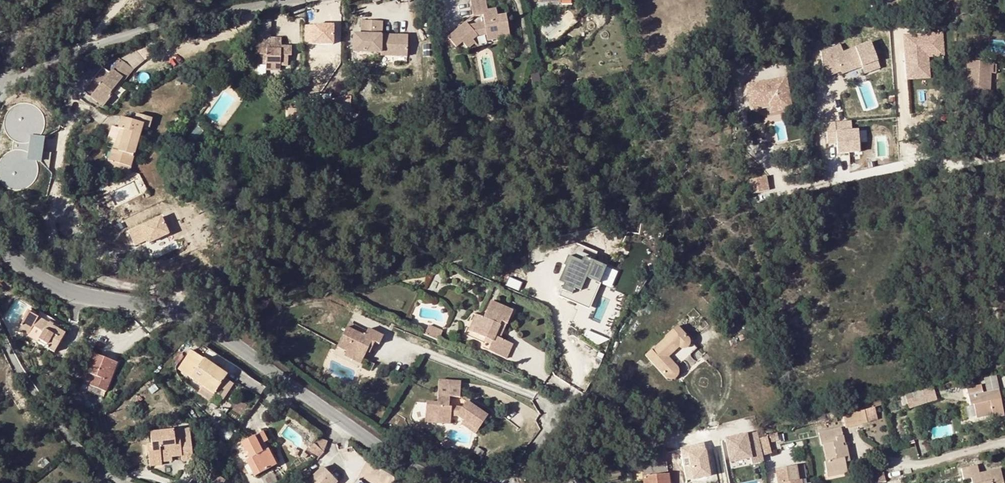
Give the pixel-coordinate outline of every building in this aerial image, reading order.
[(469,25),(469,24),(465,22),(449,37),(457,47),(463,42),(468,48),(475,42),(473,39),(474,37),(477,35),(486,34),(487,41),(501,38),(500,27),(508,26),(506,14),(497,15),(496,8),(487,9),(485,0),(470,0),(472,16),(482,15),(483,22),(483,26),(470,28),(469,25)] [(360,20),(360,34),(370,35),(370,21),(360,20)] [(378,56),(407,56),(408,36),(381,35),(381,22),(370,21),(370,35),(360,34),(353,34),(353,52),(378,53),(378,56)] [(501,38),(509,36),(508,26),(500,27),(501,38)] [(903,33),(905,80),(930,78),(929,56),(945,55),(943,31),(903,33)] [(282,46),(282,38),(257,37),(256,54),(259,54),(258,64),(267,64),(266,70),(281,70),(282,65),(289,66),(289,56),(292,56),(293,47),(282,46)] [(822,53),(824,68),(838,62),(842,72),(844,75),(864,67),(866,74),(882,68),(871,42),(844,53),(841,46),(822,53)] [(247,48),(240,44),(236,50),(244,56),(246,53),(245,52),(247,48)] [(317,44),(318,58),(327,57),(326,44),(317,44)] [(136,47),(125,60),(136,68),(146,54),(136,47)] [(122,62),(113,74),(123,81),(125,83),(135,71),(122,62)] [(838,62),(824,68),(825,79),(842,72),(838,62)] [(969,96),(987,97),(988,81),(992,81),(992,75),(992,65),(992,63),(967,62),(965,96),(969,96)] [(86,87),(100,69),(99,68),(85,74),(79,82),(86,87)] [(107,107),(117,94),(115,92),(123,81),(113,74),(110,77),(100,69),(86,87),(83,91),(91,98),(93,96),(107,107)] [(792,109),(787,78),(747,85),(751,107),(759,106),(761,103),(774,101),(777,103),(778,112),(792,109)] [(115,92),(117,94),(125,83),(123,81),(115,92)] [(987,97),(969,96),(971,105),(986,106),(987,97)] [(770,113),(778,112),(777,103),(774,101),(761,103),(759,106),(769,104),(770,113)] [(37,162),(29,160),(32,137),(39,138),(41,136),(44,131),(46,124),(45,118),(42,112),(38,107),(32,104),(25,102),(18,103),(12,107),(7,112),(5,118),(4,125),(6,132),(11,138),(14,140),(12,151),(6,154),(1,159),(0,161),(0,180),(4,185),(10,189),(16,191),(23,190),(29,188),(34,184),(38,178),(39,172),(38,165),(37,162)] [(114,149),(110,161),(131,167),(144,124),(123,118),(119,130),(121,131),(115,149),(114,149)] [(851,121),(826,123),(827,143),(836,143),(837,154),(860,152),(858,131),(852,131),(851,121)] [(41,162),(48,169),(51,154),(42,153),(44,138),(39,138),(32,137),(29,160),(37,162),(41,162)] [(131,167),(110,161),(108,169),(111,169),(128,175),(131,167)] [(753,193),(769,190),(766,176),(750,180),(753,193)] [(127,230),(136,248),(169,233),(160,215),(127,230)] [(567,256),(559,275),(577,283),(579,280),(596,287),(604,268),(594,263),(590,265),(585,263),(585,264),(567,256)] [(577,283),(577,285),(594,292),(596,287),(579,280),(577,283)] [(482,317),(479,316),(473,332),(491,341),(487,350),(506,358),(512,343),(501,338),(495,335),(501,321),(506,324),(512,309),(490,300),(482,317)] [(27,313),(18,329),(27,335),(31,327),(41,333),(35,343),(53,354),(63,335),(27,313)] [(467,330),(473,332),(479,316),(474,314),(467,330)] [(495,335),(501,338),(506,324),(501,321),(495,335)] [(427,330),(426,335),(439,340),(443,331),(429,326),(427,330)] [(654,348),(645,356),(659,371),(665,379),(669,380),(672,379),(675,378),(677,375),(677,372),(676,368),(696,349),(677,327),(673,331),(665,338),(665,340),(656,348),(654,348)] [(346,328),(337,347),(346,352),(363,360),(367,352),(368,348),(371,350),(375,343),(379,345),(383,336),(368,329),(364,337),(346,328)] [(363,360),(346,352),(344,356),(360,364),(363,360)] [(86,375),(92,377),(89,386),(105,393),(116,364),(93,355),(86,375)] [(213,394),(223,379),(226,376),(202,359),(190,378),(213,394)] [(984,377),(987,389),(999,386),(996,374),(984,377)] [(436,402),(427,402),(425,414),(440,415),(440,423),(450,424),(451,416),(458,416),(463,420),(461,423),(468,428),(473,422),(480,426),(488,415),(466,401),(461,408),(449,407),(450,397),(461,397),(462,380),(439,378),(436,402)] [(231,385),(223,379),(213,394),(221,399),(231,385)] [(973,406),(975,418),(991,415),(992,418),(1004,416),(999,391),(983,394),(981,386),(965,389),(968,406),(973,406)] [(910,394),(912,401),(924,398),(922,391),(910,394)] [(864,410),(867,423),(877,420),(874,408),(864,410)] [(864,410),(842,416),(845,429),(867,423),(864,410)] [(425,414),(424,422),(440,423),(440,415),(425,414)] [(473,422),(468,428),(476,434),(480,426),(473,422)] [(152,452),(148,452),(150,467),(161,465),(160,461),(171,459),(171,458),(181,456),(181,462),(192,460),(188,429),(150,433),(151,444),(152,452)] [(826,462),(823,463),(826,475),(846,470),(845,463),(849,462),(846,446),(843,447),(842,444),(844,443),(840,429),(818,433),(821,446),(822,445),(826,462)] [(260,433),(240,444),(245,453),(246,453),(249,459),(245,461),(254,477),(275,465),(266,450),(262,452),(259,446),(265,442),(260,433)] [(324,442),(320,434),(311,444),(317,450),(324,442)] [(767,437),(768,444),(779,441),(777,434),(767,437)] [(317,450),(311,444),(305,451),(312,459),(320,453),(317,450)] [(644,451),(646,458),(664,453),(662,446),(644,451)] [(644,482),(669,482),(666,453),(664,453),(646,458),(641,459),(644,482)] [(776,470),(778,482),(802,482),(802,481),(806,480),(804,466),(776,470)] [(971,482),(1002,482),(999,470),(979,474),(977,466),(961,470),(963,481),(970,479),(971,482)] [(309,482),(336,482),(337,482),(322,469),(309,482)] [(846,470),(826,475),(827,479),(847,474),(846,470)] [(224,482),(212,473),(206,482),(223,482),(224,482)] [(881,482),(880,475),(868,477),(870,482),(880,482),(881,482)]
